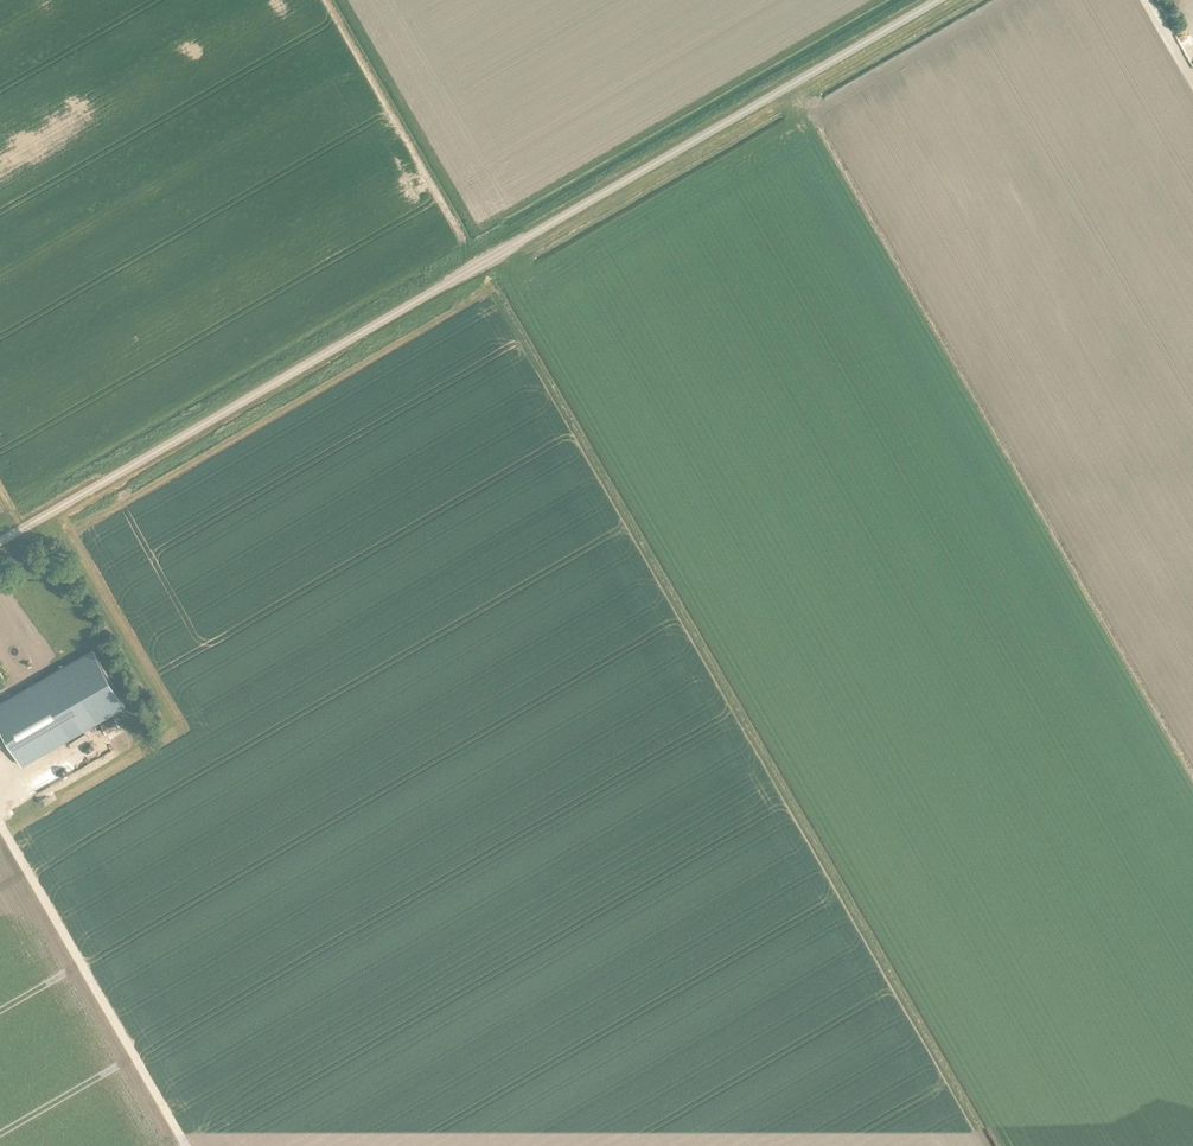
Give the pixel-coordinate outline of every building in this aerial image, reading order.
[(21,765),(125,706),(92,650),(0,703),(0,728),(21,765)] [(120,727),(114,717),(101,724),(106,734),(120,727)] [(47,764),(56,757),(52,752),(43,758),(47,764)]
